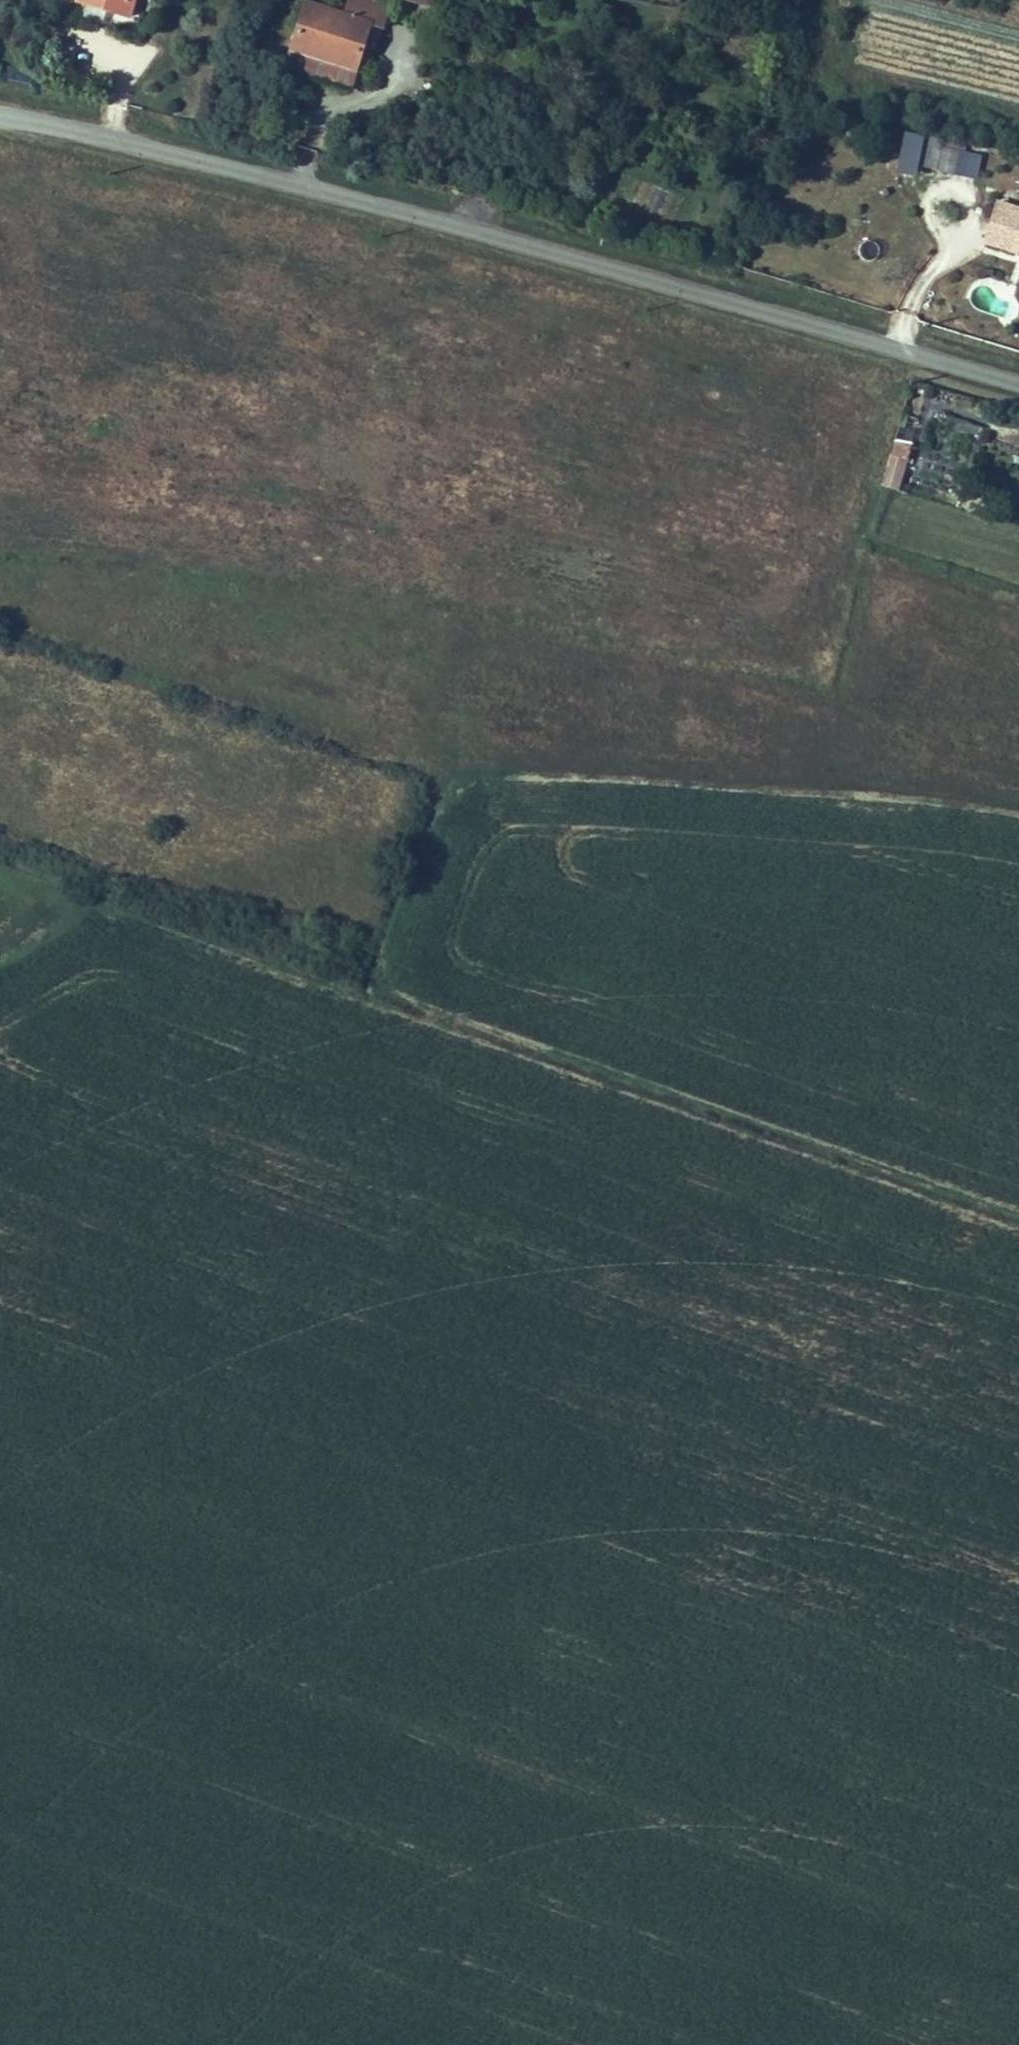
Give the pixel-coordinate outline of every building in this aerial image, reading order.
[(44,1),(92,15),(96,0),(44,0),(44,1)] [(256,48),(324,62),(336,10),(349,13),(351,0),(314,0),(312,5),(291,0),(269,0),(256,48)] [(923,122),(908,119),(902,149),(917,153),(918,150),(935,154),(938,135),(921,133),(923,122)] [(978,186),(966,224),(1001,236),(1006,221),(1018,226),(1018,183),(1014,198),(978,186)] [(1006,221),(1001,236),(1018,242),(1018,226),(1006,221)] [(1012,300),(1006,326),(1018,329),(1018,326),(1018,301),(1012,300)] [(900,490),(910,445),(893,442),(883,486),(900,490)]
